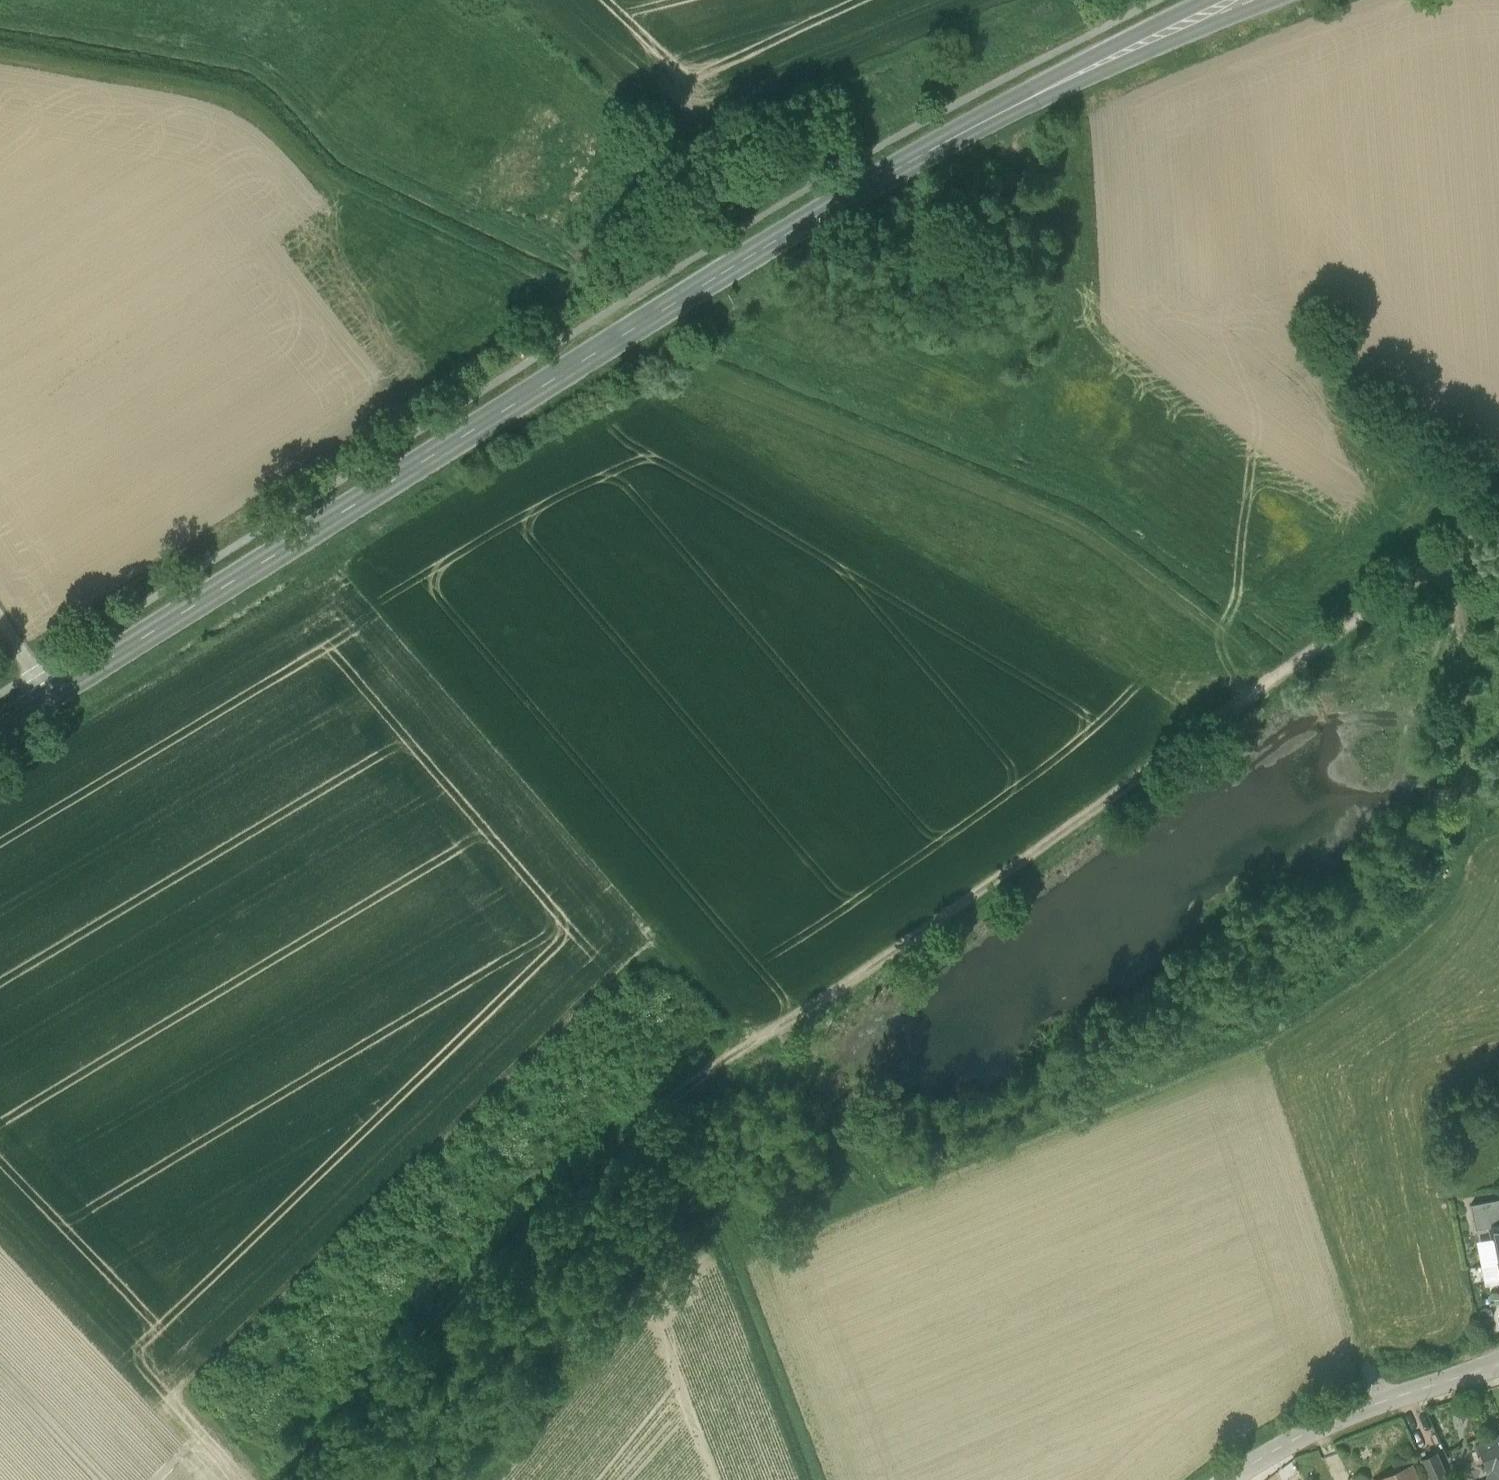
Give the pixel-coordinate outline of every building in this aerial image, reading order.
[(1471,1205),(1475,1229),(1490,1226),(1493,1239),(1496,1239),(1498,1252),(1498,1199),(1471,1205)] [(1477,1445),(1489,1473),(1487,1479),(1498,1479),(1498,1436),(1477,1445)] [(1436,1454),(1422,1461),(1430,1479),(1448,1479),(1436,1454)] [(1380,1479),(1417,1479),(1411,1466),(1380,1479)]
